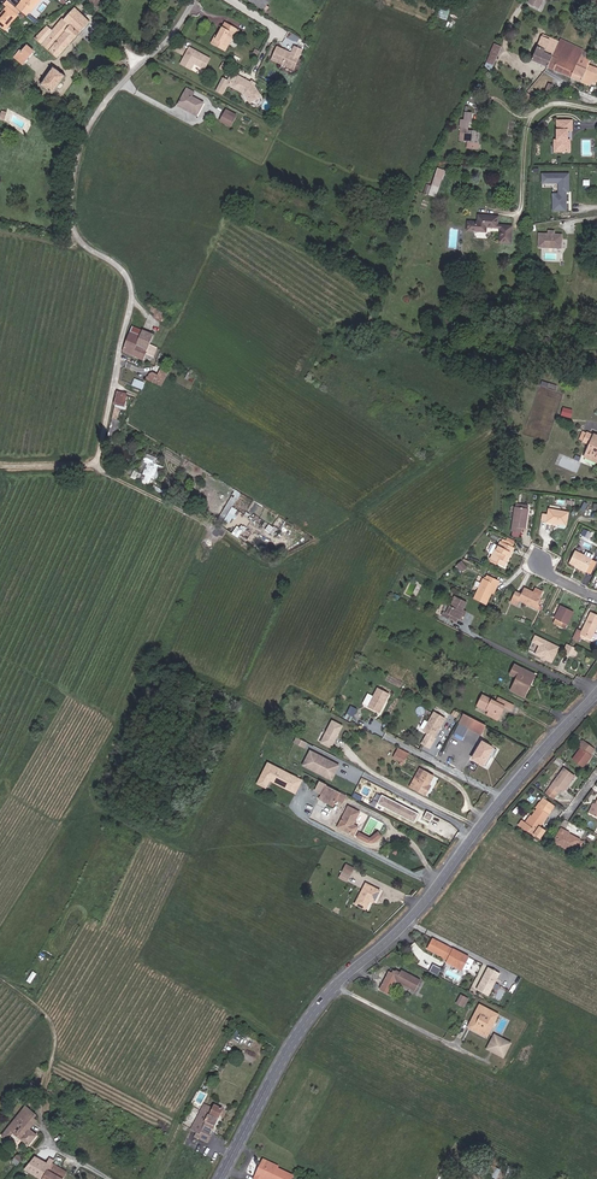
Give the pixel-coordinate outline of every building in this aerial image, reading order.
[(20,21),(37,0),(21,0),(17,5),(10,13),(13,15),(20,21)] [(41,12),(50,0),(49,0),(43,0),(37,9),(41,12)] [(9,22),(7,20),(13,15),(10,13),(0,4),(0,5),(0,12),(0,32),(9,22)] [(439,17),(448,20),(451,9),(442,6),(439,17)] [(36,40),(56,57),(86,20),(72,9),(69,12),(67,10),(56,19),(58,21),(49,32),(45,29),(36,40)] [(232,35),(237,25),(226,19),(219,31),(216,36),(214,34),(211,40),(224,48),(232,35)] [(232,35),(234,37),(240,27),(237,25),(232,35)] [(550,67),(551,66),(561,41),(543,34),(533,60),(550,67)] [(557,70),(560,63),(570,40),(562,38),(561,41),(551,66),(550,67),(557,70)] [(575,76),(584,54),(586,48),(586,47),(570,40),(560,63),(557,70),(575,76)] [(288,48),(278,44),(273,57),(295,66),(303,47),(296,44),(293,50),(292,50),(290,51),(288,48)] [(487,64),(492,69),(502,47),(497,44),(487,64)] [(12,56),(22,64),(33,52),(27,46),(21,52),(17,49),(12,56)] [(189,47),(179,65),(192,72),(195,65),(205,70),(211,58),(189,47)] [(596,59),(596,57),(595,56),(594,58),(584,54),(575,76),(594,84),(595,81),(596,81),(596,59)] [(39,85),(51,93),(64,76),(51,68),(39,85)] [(229,78),(223,75),(216,88),(222,91),(229,78)] [(237,75),(231,86),(244,94),(251,104),(261,96),(254,84),(237,75)] [(201,112),(206,101),(195,95),(197,91),(189,88),(182,102),(201,112)] [(199,115),(201,112),(182,102),(180,105),(199,115)] [(220,126),(230,131),(240,114),(230,108),(220,126)] [(474,146),(481,147),(482,131),(469,129),(470,126),(472,126),(472,121),(475,121),(476,113),(470,113),(469,120),(465,120),(463,139),(474,141),(474,146)] [(570,127),(575,126),(575,117),(560,118),(561,138),(558,138),(558,145),(561,144),(561,149),(572,148),(571,137),(568,137),(568,134),(571,134),(570,127)] [(538,126),(542,129),(547,124),(543,120),(538,126)] [(572,189),(573,172),(547,171),(547,179),(563,180),(563,192),(557,191),(556,208),(569,208),(570,192),(568,192),(568,189),(572,189)] [(437,195),(443,178),(436,176),(433,184),(428,183),(425,191),(437,195)] [(500,223),(501,214),(480,213),(480,220),(470,219),(469,228),(488,230),(489,225),(503,226),(502,240),(513,241),(515,224),(500,223)] [(566,248),(567,234),(559,234),(559,231),(554,230),(554,234),(544,233),(543,246),(566,248)] [(127,337),(139,342),(145,327),(132,323),(127,337)] [(150,346),(152,341),(155,332),(145,327),(139,342),(150,346)] [(146,350),(154,354),(157,344),(152,341),(150,346),(139,342),(127,337),(123,347),(144,356),(146,350)] [(164,375),(167,367),(161,364),(158,370),(154,369),(154,370),(164,375)] [(151,376),(161,381),(164,375),(154,370),(153,370),(153,371),(151,376)] [(135,378),(133,385),(143,389),(146,382),(135,378)] [(116,401),(126,403),(128,393),(117,391),(116,401)] [(565,412),(573,414),(575,406),(568,404),(565,412)] [(583,437),(588,439),(592,430),(587,428),(583,437)] [(596,457),(596,432),(592,430),(588,439),(595,442),(590,454),(596,457)] [(157,480),(163,465),(157,463),(159,457),(148,453),(141,472),(135,470),(132,478),(151,484),(153,479),(157,480)] [(220,516),(225,519),(241,492),(236,489),(220,516)] [(523,525),(528,526),(531,506),(529,506),(529,502),(522,501),(522,504),(519,504),(515,529),(522,530),(523,525)] [(563,519),(570,520),(572,508),(552,505),(551,510),(550,517),(550,518),(560,520),(560,518),(563,519)] [(226,520),(231,523),(239,509),(234,506),(226,520)] [(511,556),(510,556),(515,544),(504,539),(498,553),(496,552),(494,558),(507,565),(511,556)] [(587,570),(594,555),(577,547),(571,560),(577,563),(579,564),(579,562),(584,565),(583,568),(587,570)] [(591,572),(596,561),(596,557),(594,555),(587,570),(591,572)] [(460,561),(466,567),(471,563),(465,557),(460,561)] [(489,602),(494,592),(498,585),(499,586),(502,582),(491,576),(490,578),(489,580),(487,579),(478,597),(489,602)] [(546,598),(545,597),(547,592),(529,584),(526,590),(520,587),(515,598),(521,600),(524,595),(543,605),(546,598)] [(447,609),(444,614),(459,621),(461,617),(463,618),(467,610),(466,610),(467,608),(471,600),(459,594),(450,610),(447,609)] [(568,620),(572,622),(578,610),(566,604),(565,605),(561,602),(557,610),(561,612),(558,621),(566,625),(568,620)] [(577,635),(582,638),(584,635),(593,640),(596,633),(596,612),(596,611),(587,629),(581,626),(577,635)] [(555,662),(562,647),(539,635),(536,641),(543,645),(539,653),(540,656),(544,658),(547,660),(552,663),(555,662)] [(576,647),(571,644),(568,650),(573,653),(576,647)] [(576,647),(573,653),(579,655),(582,649),(576,647)] [(533,674),(516,665),(512,674),(519,677),(512,690),(525,697),(529,689),(526,688),(533,674)] [(536,676),(533,674),(526,688),(529,689),(536,676)] [(389,702),(388,701),(389,698),(391,699),(395,691),(383,686),(373,705),(385,711),(389,702)] [(498,703),(484,696),(479,706),(490,712),(489,714),(500,719),(506,708),(513,712),(515,706),(505,701),(503,706),(498,703)] [(352,713),(358,715),(361,708),(354,705),(352,713)] [(428,734),(422,744),(429,748),(435,737),(433,737),(437,729),(436,728),(437,726),(439,726),(444,716),(433,710),(422,731),(428,734)] [(480,736),(486,726),(463,715),(458,725),(480,736)] [(332,748),(342,724),(330,719),(319,743),(332,748)] [(309,741),(299,736),(297,741),(306,746),(309,741)] [(596,755),(596,752),(595,751),(596,747),(596,744),(589,738),(585,744),(588,746),(579,757),(590,765),(596,755)] [(492,756),(496,758),(500,751),(484,743),(474,760),(484,766),(490,755),(492,756)] [(406,757),(408,753),(399,748),(397,752),(406,757)] [(308,750),(301,765),(332,780),(339,764),(308,750)] [(403,764),(406,757),(397,752),(394,757),(402,761),(401,763),(403,764)] [(260,784),(268,788),(270,783),(269,782),(271,779),(272,780),(297,793),(303,781),(269,764),(260,784)] [(567,787),(570,790),(581,774),(574,769),(561,788),(565,791),(567,787)] [(427,795),(432,786),(429,784),(434,776),(425,771),(419,781),(415,779),(411,787),(427,795)] [(321,793),(325,784),(317,781),(313,790),(321,793)] [(332,807),(335,800),(339,793),(325,786),(318,800),(332,807)] [(335,800),(341,803),(345,796),(339,793),(335,800)] [(417,814),(380,795),(375,804),(412,823),(417,814)] [(562,812),(565,807),(554,797),(550,802),(562,812)] [(554,832),(549,828),(562,812),(550,802),(546,807),(547,809),(541,817),(542,818),(536,826),(533,823),(529,820),(527,823),(537,832),(539,828),(545,833),(543,834),(548,838),(554,832)] [(359,827),(355,825),(361,812),(348,806),(338,827),(355,836),(359,827)] [(434,815),(427,811),(424,818),(430,821),(434,815)] [(533,823),(536,826),(542,818),(541,817),(539,815),(533,823)] [(562,839),(580,850),(587,837),(582,834),(581,836),(576,834),(577,832),(569,827),(562,839)] [(372,840),(370,844),(375,844),(383,837),(380,833),(372,840)] [(372,840),(361,834),(359,838),(370,844),(372,840)] [(580,850),(584,852),(591,839),(587,837),(580,850)] [(344,878),(351,882),(359,868),(351,865),(344,878)] [(382,901),(387,891),(373,885),(363,906),(373,910),(377,901),(378,899),(382,901)] [(447,956),(462,964),(469,953),(433,934),(427,945),(434,948),(435,947),(444,952),(446,948),(450,951),(448,956),(447,956)] [(462,964),(468,965),(473,955),(469,953),(462,964)] [(416,986),(422,975),(403,965),(402,967),(398,964),(396,967),(394,970),(393,969),(392,971),(388,970),(382,982),(391,987),(399,973),(408,978),(406,980),(416,986)] [(433,964),(429,970),(437,975),(441,968),(433,964)] [(473,989),(489,996),(499,971),(483,965),(473,989)] [(495,996),(502,999),(506,988),(494,983),(493,987),(498,989),(495,996)] [(468,993),(463,990),(459,998),(464,1000),(468,993)] [(497,1008),(485,1002),(483,1006),(479,1005),(473,1018),(476,1019),(474,1024),(486,1030),(497,1008)] [(489,1032),(501,1010),(497,1008),(486,1030),(489,1032)] [(506,1052),(510,1043),(503,1040),(506,1034),(497,1030),(490,1044),(506,1052)] [(26,1093),(30,1097),(34,1092),(30,1088),(26,1093)] [(201,1134),(211,1138),(226,1107),(216,1102),(212,1110),(203,1106),(194,1126),(203,1130),(201,1134)] [(34,1113),(36,1111),(28,1104),(18,1117),(22,1120),(30,1110),(34,1113)] [(38,1133),(30,1126),(37,1117),(37,1116),(34,1113),(30,1110),(22,1120),(18,1117),(4,1134),(9,1138),(11,1135),(19,1141),(22,1138),(30,1144),(38,1133)] [(69,1168),(53,1161),(55,1157),(51,1155),(48,1161),(37,1155),(26,1169),(44,1178),(63,1178),(69,1168)] [(19,1165),(22,1161),(16,1157),(13,1160),(19,1165)] [(282,1168),(283,1166),(268,1159),(264,1167),(266,1168),(269,1162),(282,1168)] [(297,1175),(282,1168),(269,1162),(266,1168),(271,1170),(268,1176),(274,1178),(295,1178),(297,1175)] [(268,1176),(271,1170),(266,1168),(264,1167),(260,1176),(265,1178),(267,1178),(268,1176)]
